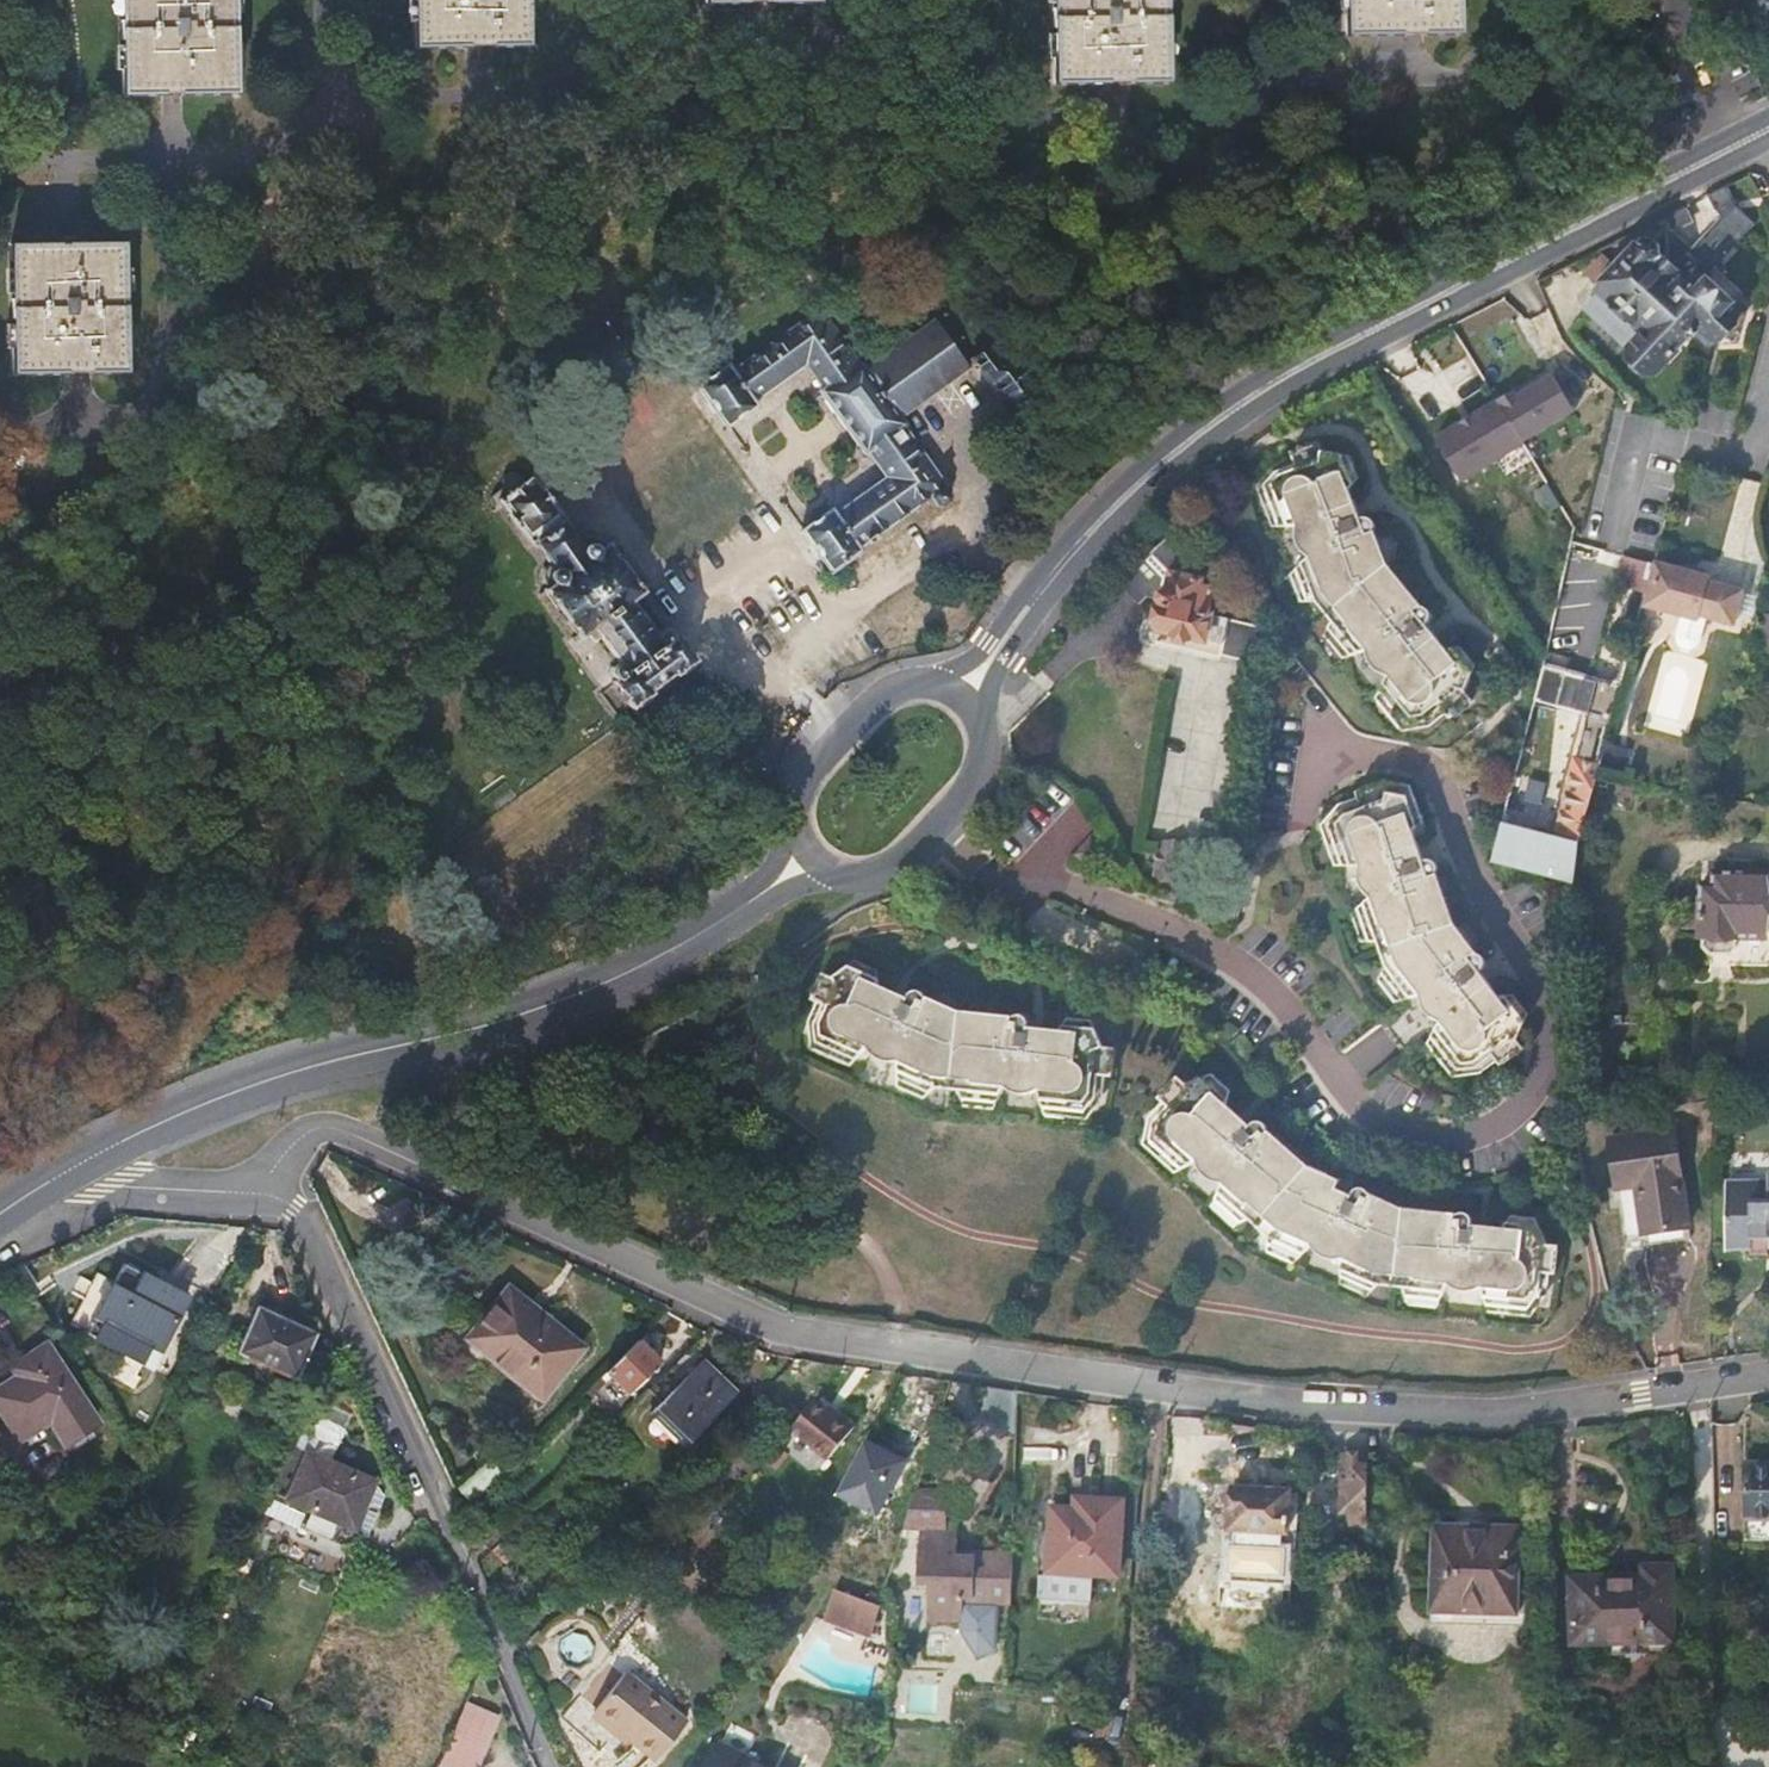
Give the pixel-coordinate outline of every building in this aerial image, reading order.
[(124,96),(183,96),(236,95),(235,0),(122,0),(124,96)] [(415,47),(475,46),(528,45),(528,0),(415,0),(415,47)] [(1054,83),(1112,82),(1168,82),(1167,0),(1053,0),(1054,83)] [(1346,35),(1406,34),(1461,32),(1460,0),(1345,0),(1346,35)] [(1727,182),(1725,185),(1724,203),(1734,195),(1727,182)] [(1724,203),(1725,185),(1708,194),(1715,208),(1724,203)] [(1736,204),(1722,221),(1720,266),(1757,222),(1736,204)] [(1683,206),(1657,220),(1662,234),(1690,220),(1683,206)] [(1720,266),(1722,221),(1689,258),(1667,239),(1663,245),(1656,239),(1650,245),(1644,244),(1638,251),(1632,247),(1597,284),(1604,291),(1588,309),(1629,349),(1627,354),(1648,375),(1657,374),(1699,328),(1716,343),(1718,297),(1703,283),(1720,266)] [(67,244),(11,245),(15,375),(76,374),(129,373),(126,242),(67,244)] [(1741,313),(1718,297),(1716,343),(1727,338),(1742,322),(1741,313)] [(863,371),(819,310),(732,371),(727,366),(699,387),(728,427),(756,406),(747,392),(799,355),(823,390),(818,393),(862,454),(868,451),(893,485),(840,523),(831,510),(802,530),(831,572),(861,552),(861,548),(930,498),(937,507),(943,507),(951,502),(951,497),(944,488),(944,484),(903,427),(905,425),(901,418),(969,368),(935,321),(863,371)] [(1013,416),(1040,397),(1008,351),(981,369),(1013,416)] [(1524,443),(1498,400),(1436,437),(1462,482),(1524,443)] [(1317,445),(1313,436),(1286,447),(1291,465),(1266,474),(1271,490),(1264,492),(1274,521),(1291,519),(1291,531),(1295,542),(1303,554),(1292,563),(1301,592),(1311,589),(1335,620),(1330,625),(1350,650),(1362,646),(1368,656),(1385,672),(1377,685),(1395,709),(1402,705),(1411,718),(1436,699),(1449,715),(1472,697),(1463,684),(1466,671),(1423,617),(1425,615),(1427,612),(1428,609),(1427,606),(1425,603),(1422,601),(1418,602),(1415,603),(1379,557),(1366,524),(1369,521),(1369,515),(1366,510),(1362,509),(1356,511),(1332,449),(1317,445)] [(674,675),(695,660),(675,636),(667,630),(659,630),(654,633),(630,601),(641,593),(631,577),(635,574),(621,555),(617,558),(605,544),(602,547),(593,539),(584,538),(576,543),(561,523),(564,517),(534,474),(498,500),(529,543),(534,540),(548,561),(544,566),(543,577),(546,584),(542,588),(577,637),(589,629),(613,663),(609,665),(607,672),(612,679),(609,683),(627,708),(647,694),(647,691),(670,674),(674,675)] [(1164,605),(1158,629),(1220,645),(1221,646),(1219,655),(1264,667),(1270,641),(1258,628),(1228,620),(1207,614),(1213,591),(1215,580),(1200,563),(1174,534),(1154,553),(1146,552),(1116,580),(1137,603),(1146,596),(1158,599),(1162,604),(1164,605)] [(1645,589),(1647,560),(1621,559),(1619,588),(1645,589)] [(1657,559),(1645,603),(1684,613),(1701,618),(1702,613),(1709,615),(1737,622),(1746,588),(1712,579),(1713,574),(1707,572),(1694,569),(1657,559)] [(1695,563),(1694,569),(1707,572),(1708,567),(1695,563)] [(1768,609),(1761,646),(1768,648),(1768,609)] [(1701,618),(1684,613),(1679,632),(1678,638),(1682,643),(1694,646),(1700,644),(1702,638),(1709,615),(1702,613),(1701,618)] [(1218,657),(1220,645),(1158,629),(1155,641),(1218,657)] [(1544,667),(1535,702),(1557,708),(1567,672),(1544,667)] [(1493,862),(1576,882),(1581,842),(1623,686),(1592,678),(1583,714),(1590,716),(1556,837),(1503,823),(1493,862)] [(1383,778),(1354,790),(1361,806),(1330,819),(1338,834),(1331,837),(1343,866),(1358,866),(1360,879),(1367,894),(1356,901),(1371,934),(1382,930),(1395,966),(1390,970),(1406,994),(1420,993),(1423,1001),(1430,1013),(1440,1020),(1431,1032),(1449,1059),(1456,1053),(1467,1069),(1493,1053),(1503,1069),(1528,1052),(1519,1040),(1523,1030),(1483,971),(1487,969),(1488,967),(1489,965),(1490,961),(1488,957),(1485,955),(1481,955),(1478,955),(1454,921),(1436,875),(1438,874),(1439,874),(1440,872),(1440,870),(1440,867),(1439,864),(1437,862),(1434,861),(1429,861),(1425,863),(1400,795),(1385,789),(1383,778)] [(1162,845),(1158,874),(1183,877),(1187,848),(1162,845)] [(1218,917),(1236,923),(1244,872),(1226,869),(1218,917)] [(1716,871),(1715,882),(1703,882),(1703,935),(1705,935),(1705,942),(1712,948),(1734,949),(1741,944),(1740,934),(1768,933),(1768,886),(1768,871),(1716,871)] [(838,984),(826,978),(813,1003),(830,1012),(816,1039),(832,1047),(830,1055),(858,1068),(869,1056),(885,1068),(900,1072),(898,1087),(926,1099),(930,1093),(971,1099),(971,1110),(999,1115),(1005,1102),(1022,1107),(1037,1106),(1040,1120),(1068,1123),(1069,1117),(1089,1119),(1093,1089),(1112,1091),(1116,1058),(1107,1058),(1099,1045),(1033,1036),(1030,1036),(1031,1033),(1033,1031),(1032,1028),(1031,1025),(1029,1023),(1025,1022),(1022,1023),(1019,1025),(1017,1027),(1016,1031),(961,1024),(931,1010),(932,1007),(932,1002),(929,998),(926,997),(922,997),(920,997),(918,999),(916,1002),(913,1007),(852,977),(838,984)] [(1252,1210),(1263,1219),(1281,1139),(1272,1132),(1273,1128),(1273,1124),(1272,1121),(1268,1118),(1265,1117),(1263,1118),(1260,1119),(1258,1121),(1257,1124),(1208,1085),(1193,1089),(1183,1080),(1164,1102),(1178,1115),(1159,1136),(1172,1149),(1168,1154),(1190,1173),(1202,1164),(1208,1173),(1217,1182),(1229,1188),(1223,1200),(1245,1220),(1252,1210)] [(1675,1127),(1612,1139),(1620,1189),(1637,1186),(1644,1234),(1691,1226),(1675,1127)] [(1281,1139),(1263,1219),(1275,1229),(1274,1236),(1302,1250),(1309,1237),(1323,1247),(1342,1252),(1338,1265),(1368,1279),(1371,1269),(1414,1274),(1412,1286),(1442,1289),(1448,1278),(1463,1283),(1482,1283),(1484,1295),(1515,1299),(1515,1292),(1536,1295),(1540,1267),(1557,1268),(1562,1238),(1549,1236),(1540,1223),(1474,1214),(1475,1209),(1475,1205),(1473,1203),(1471,1201),(1467,1200),(1463,1202),(1461,1205),(1459,1208),(1401,1201),(1371,1188),(1371,1185),(1370,1181),(1368,1179),(1367,1178),(1365,1178),(1362,1178),(1360,1180),(1357,1182),(1355,1186),(1352,1192),(1338,1186),(1341,1175),(1312,1164),(1299,1153),(1281,1139)] [(1728,1177),(1728,1250),(1753,1250),(1753,1255),(1768,1255),(1768,1177),(1728,1177)] [(93,1318),(158,1353),(185,1300),(122,1266),(106,1295),(93,1318)] [(513,1281),(472,1329),(544,1391),(585,1343),(513,1281)] [(147,1372),(158,1353),(93,1318),(106,1295),(89,1286),(66,1329),(147,1372)] [(257,1308),(237,1353),(296,1379),(315,1335),(257,1308)] [(640,1342),(608,1373),(629,1393),(660,1362),(640,1342)] [(691,1346),(649,1389),(662,1401),(652,1413),(684,1445),(736,1392),(691,1346)] [(0,1387),(0,1415),(15,1441),(49,1421),(64,1445),(95,1425),(46,1347),(25,1360),(30,1369),(0,1387)] [(813,1401),(790,1430),(827,1461),(855,1428),(836,1413),(832,1417),(813,1401)] [(327,1404),(315,1444),(336,1451),(349,1411),(327,1404)] [(28,1474),(60,1454),(42,1426),(10,1446),(28,1474)] [(905,1461),(865,1441),(837,1496),(878,1516),(905,1461)] [(373,1483),(290,1446),(269,1493),(353,1530),(373,1483)] [(1068,1459),(1067,1446),(1032,1446),(1032,1460),(1068,1459)] [(1369,1514),(1371,1459),(1345,1458),(1342,1513),(1353,1513),(1369,1514)] [(1743,1461),(1745,1519),(1768,1519),(1768,1461),(1743,1461)] [(1290,1492),(1234,1488),(1232,1526),(1286,1530),(1290,1492)] [(1009,1608),(1018,1608),(1018,1556),(961,1555),(961,1538),(951,1538),(951,1506),(917,1495),(907,1528),(924,1532),(924,1584),(935,1584),(935,1591),(935,1628),(969,1629),(970,1608),(1009,1608)] [(1090,1508),(1056,1507),(1053,1565),(1095,1568),(1095,1574),(1122,1576),(1128,1500),(1090,1498),(1090,1508)] [(1369,1530),(1369,1514),(1353,1513),(1352,1528),(1369,1530)] [(1518,1526),(1436,1521),(1431,1610),(1512,1614),(1518,1526)] [(507,1535),(492,1551),(503,1563),(519,1547),(507,1535)] [(1095,1568),(1053,1565),(1041,1564),(1040,1594),(1094,1598),(1095,1568)] [(1642,1576),(1572,1578),(1572,1643),(1672,1642),(1673,1568),(1642,1568),(1642,1576)] [(883,1609),(891,1611),(888,1591),(886,1599),(883,1609)] [(880,1609),(883,1609),(886,1599),(870,1595),(868,1603),(832,1593),(825,1619),(872,1634),(880,1609)] [(1009,1644),(1009,1608),(970,1608),(969,1629),(990,1658),(1009,1644)] [(444,1629),(440,1640),(456,1647),(460,1638),(444,1629)] [(627,1673),(595,1713),(657,1763),(688,1724),(627,1673)] [(938,1686),(910,1685),(909,1712),(937,1714),(938,1686)] [(467,1701),(439,1766),(480,1766),(502,1716),(467,1701)] [(722,1748),(712,1766),(760,1766),(722,1748)]
